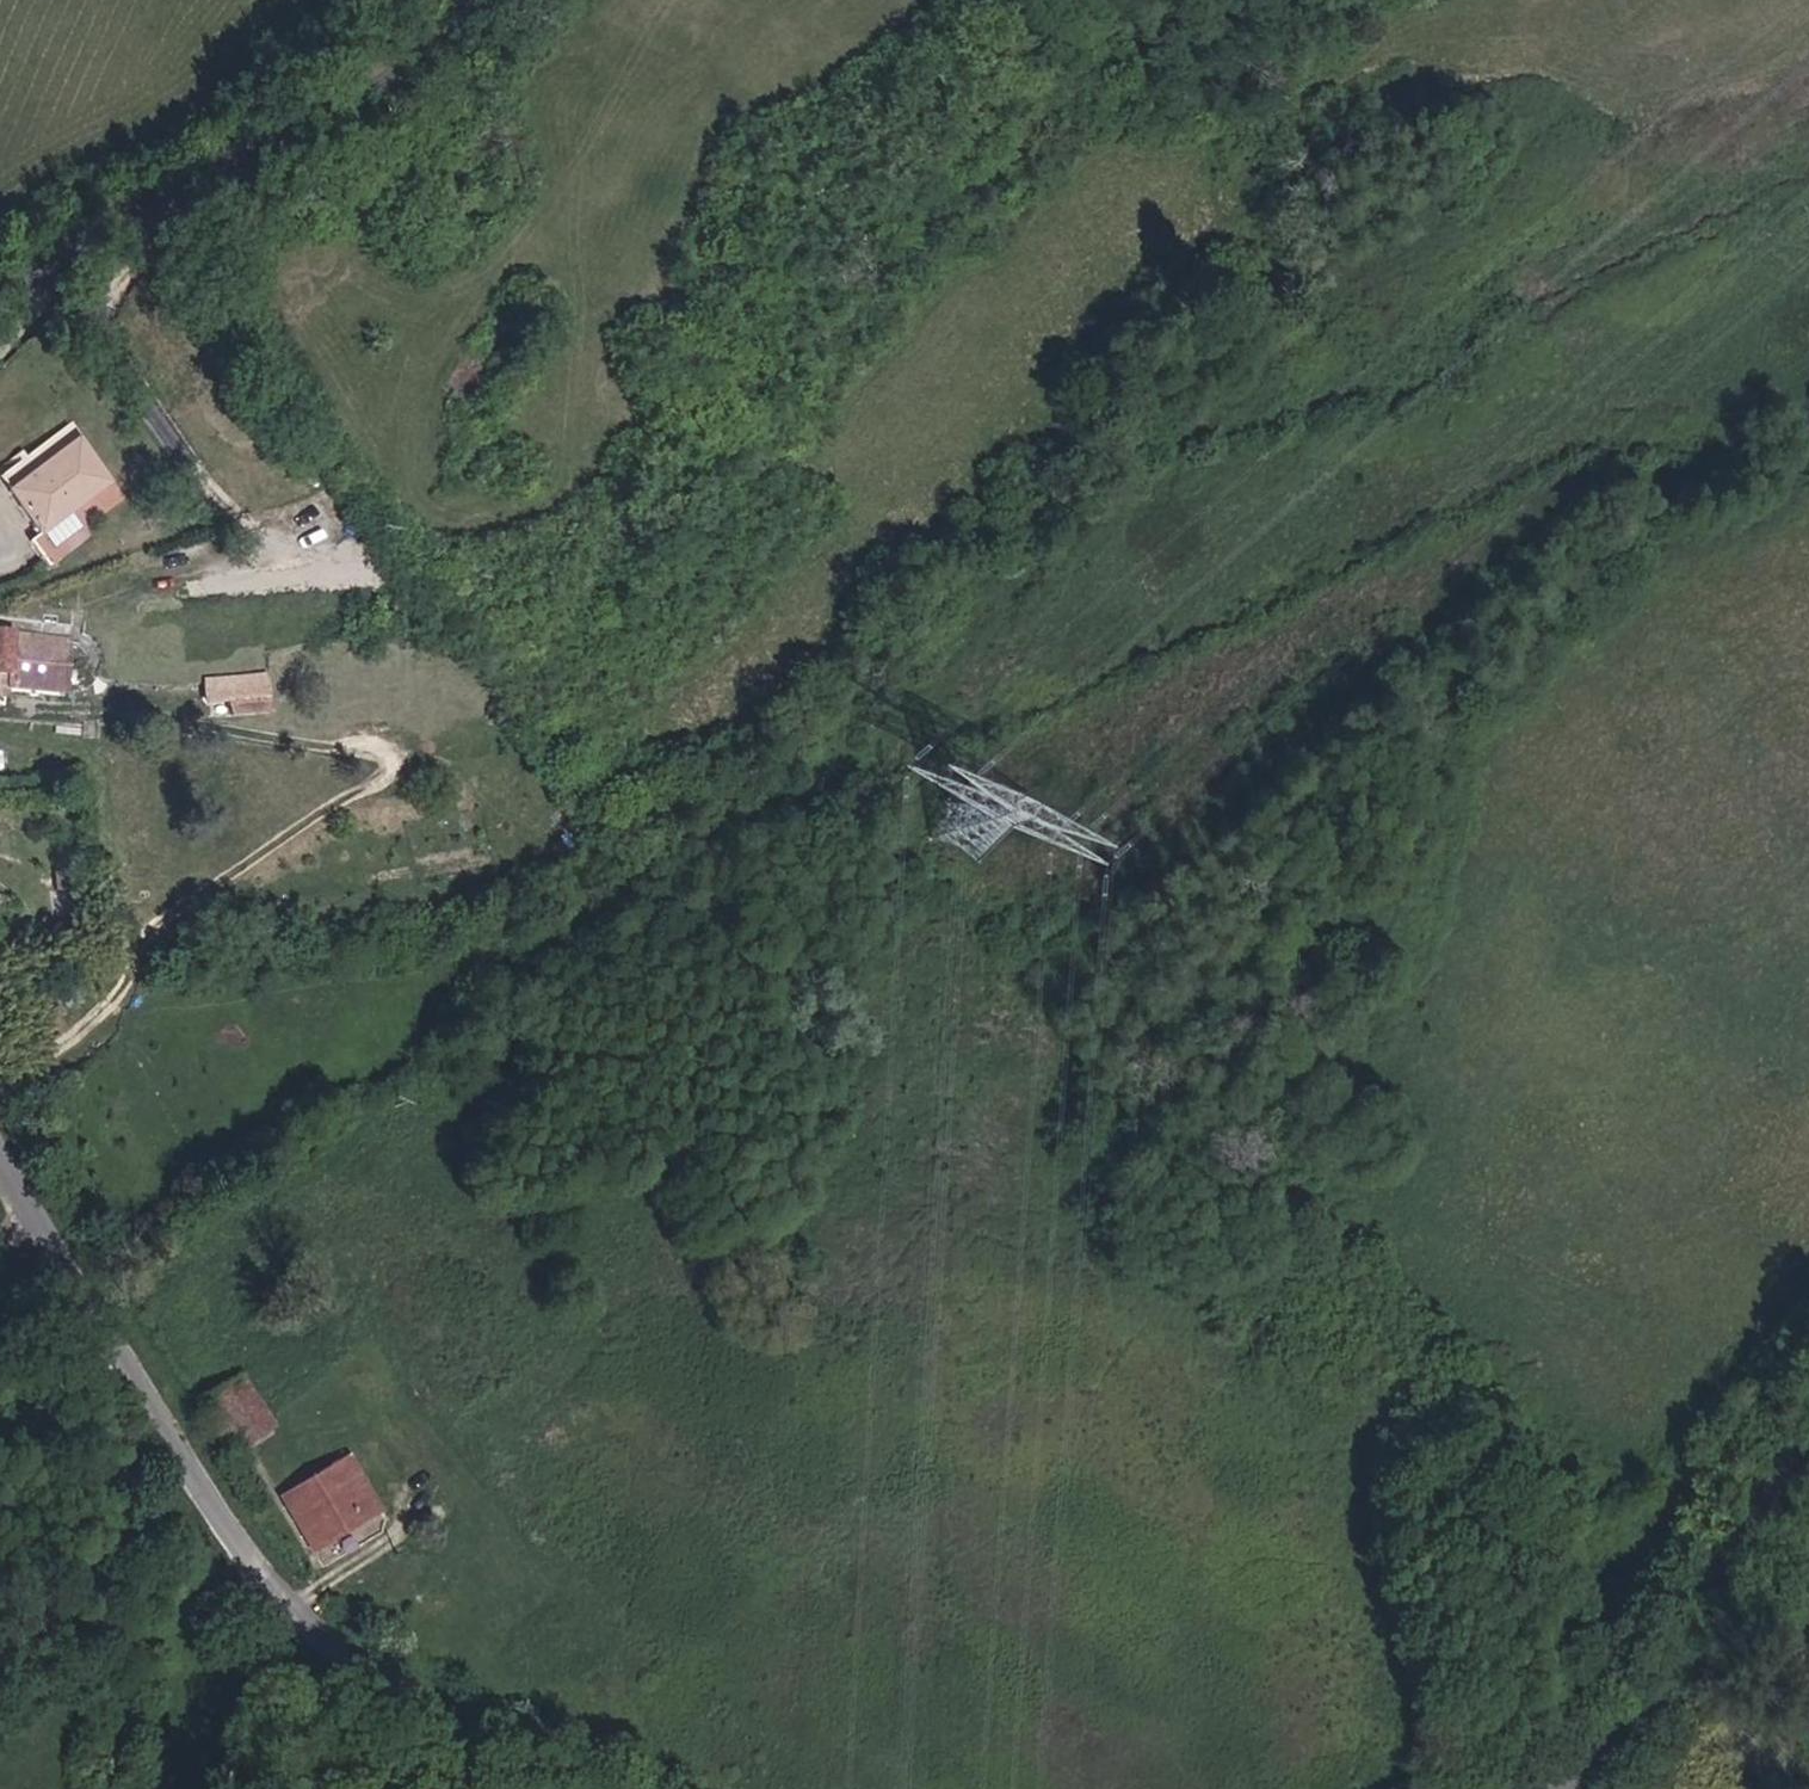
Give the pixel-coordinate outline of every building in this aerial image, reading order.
[(69,511),(107,482),(77,441),(8,493),(38,533),(28,541),(36,553),(47,567),(88,536),(69,511)] [(66,639),(0,634),(0,699),(1,698),(2,697),(3,695),(4,693),(5,691),(6,689),(61,694),(66,639)] [(264,697),(263,678),(204,683),(206,702),(264,697)] [(275,1425),(242,1373),(195,1403),(230,1454),(275,1425)] [(380,1510),(347,1456),(280,1496),(313,1551),(380,1510)]
